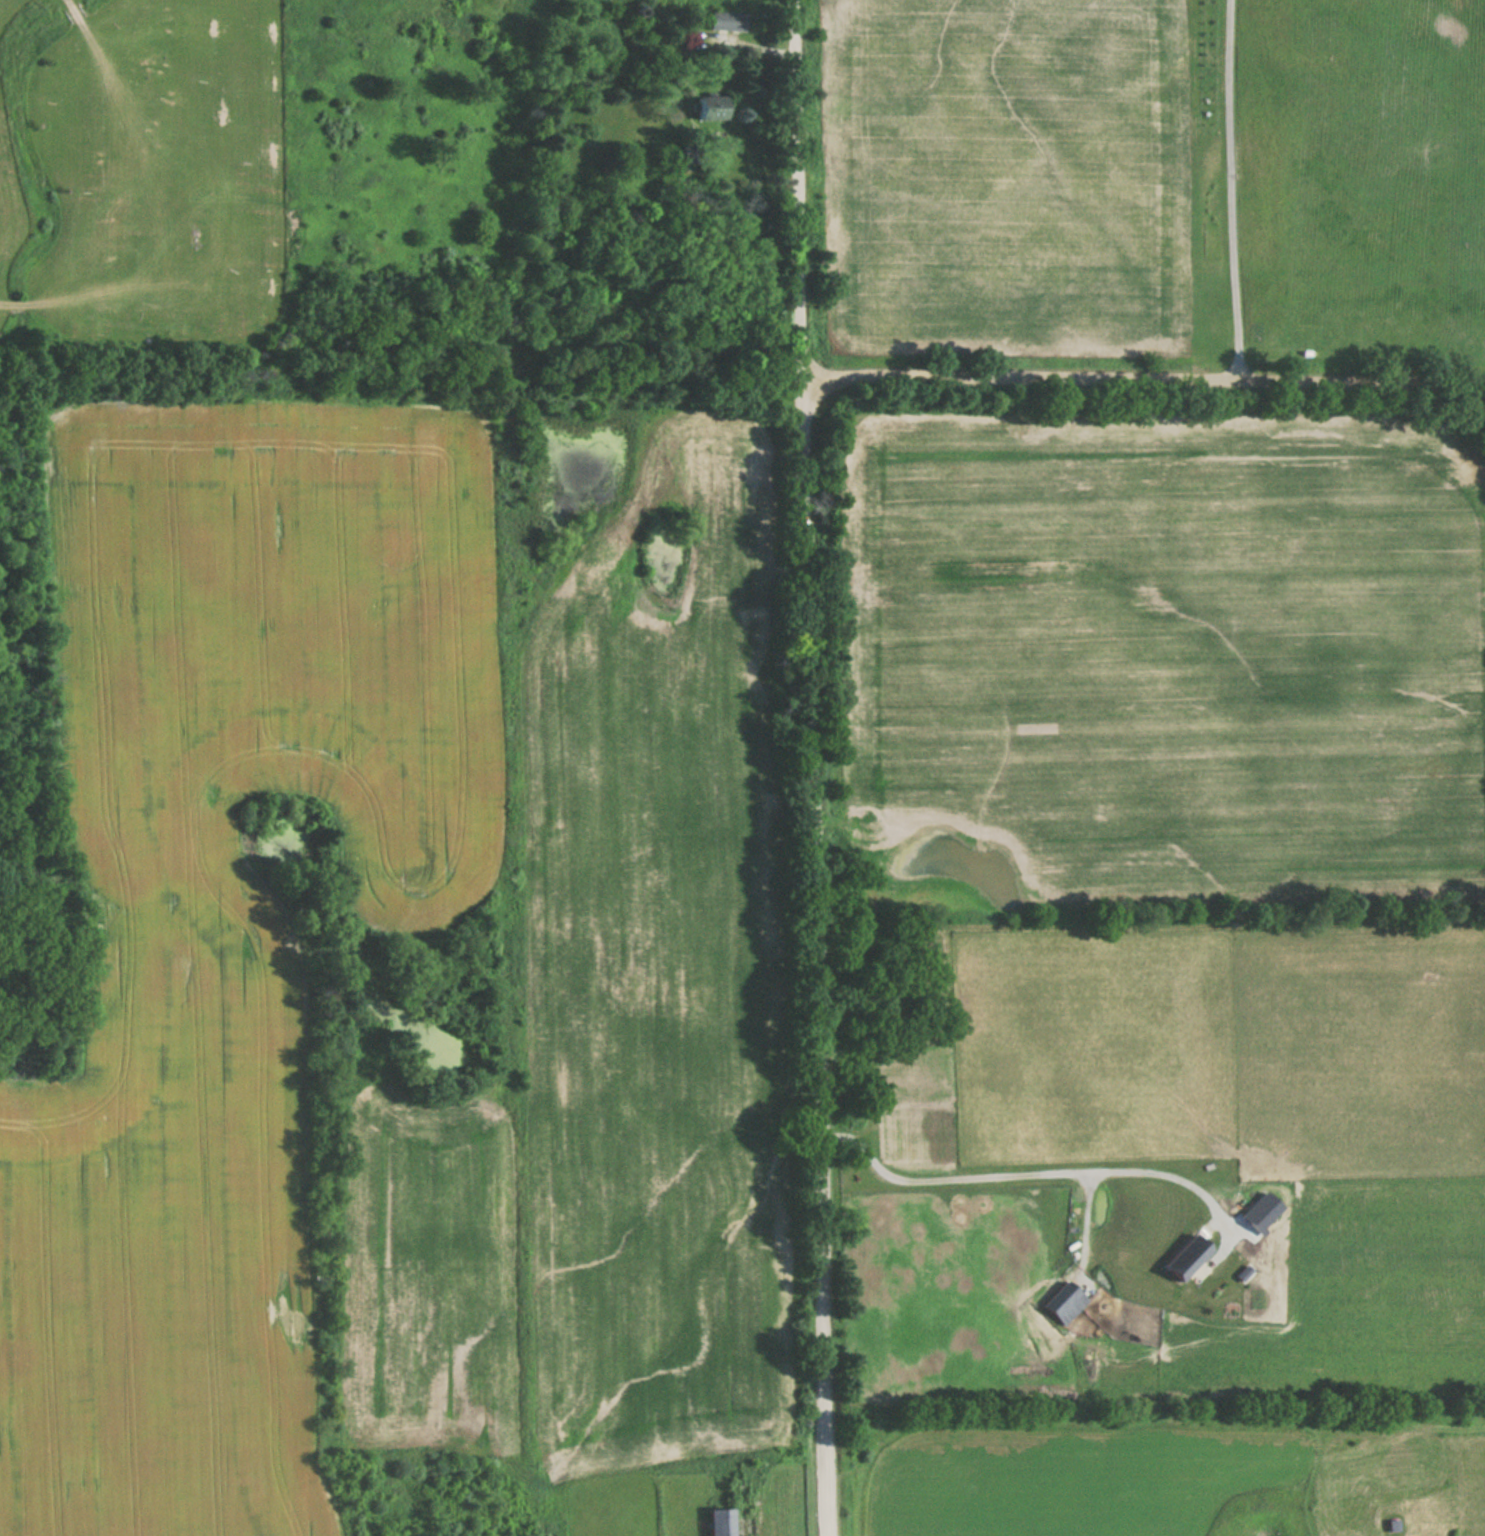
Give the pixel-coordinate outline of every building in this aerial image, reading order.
[(746,11),(711,11),(711,32),(746,32),(746,11)] [(698,96),(698,120),(724,120),(724,96),(698,96)] [(677,187),(675,176),(661,178),(663,189),(677,187)] [(1213,1250),(1195,1232),(1163,1264),(1181,1282),(1213,1250)] [(1043,1305),(1064,1326),(1089,1301),(1068,1280),(1043,1305)] [(709,1535),(733,1535),(752,1535),(751,1508),(708,1509),(709,1535)]
